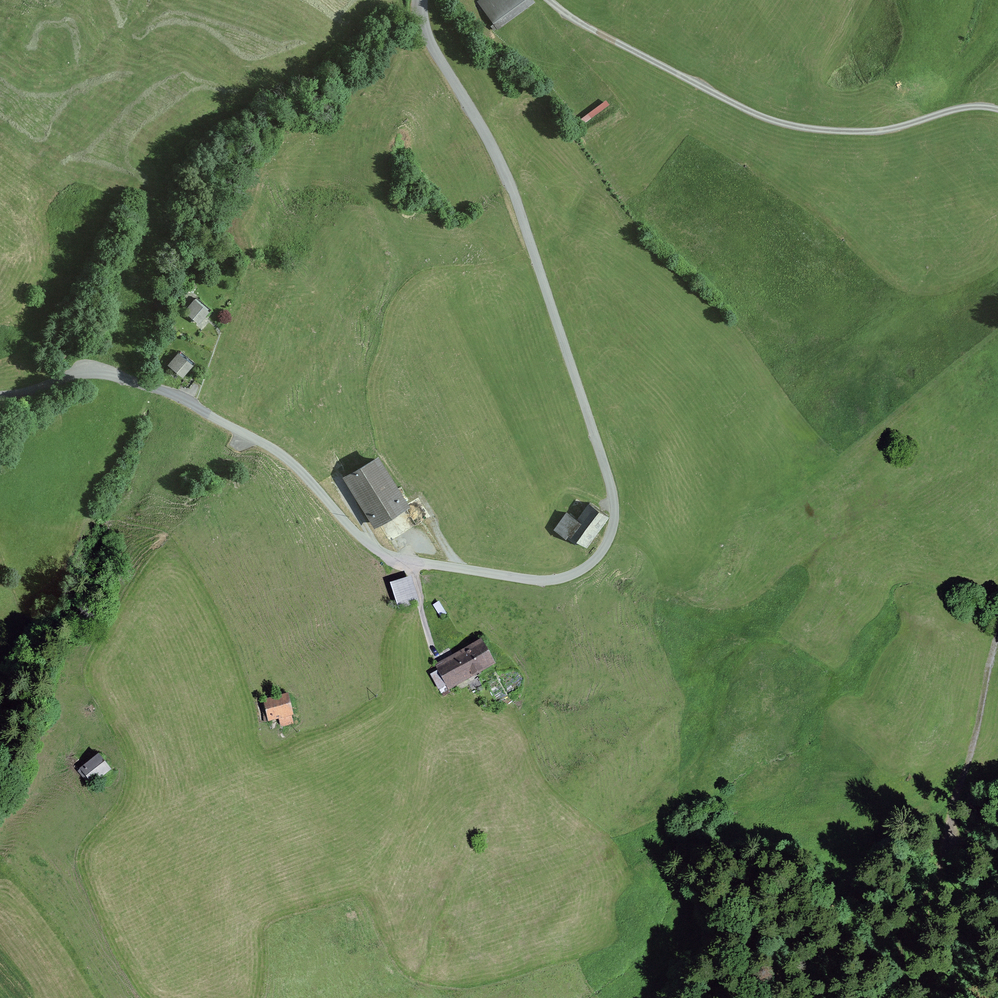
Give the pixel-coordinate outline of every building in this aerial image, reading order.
[(479,6),(496,32),(537,4),(533,0),(485,0),(479,6)] [(194,301),(183,313),(196,326),(207,314),(194,301)] [(176,355),(166,366),(181,379),(190,369),(176,355)] [(376,458),(346,474),(373,525),(404,509),(376,458)] [(577,521),(563,513),(551,531),(586,552),(605,519),(585,508),(577,521)] [(411,578),(391,584),(399,610),(419,603),(411,578)] [(478,642),(432,668),(444,691),(491,665),(478,642)] [(270,720),(281,718),(283,726),(297,723),(291,693),(265,698),(270,720)] [(95,756),(75,772),(87,788),(107,773),(95,756)]
